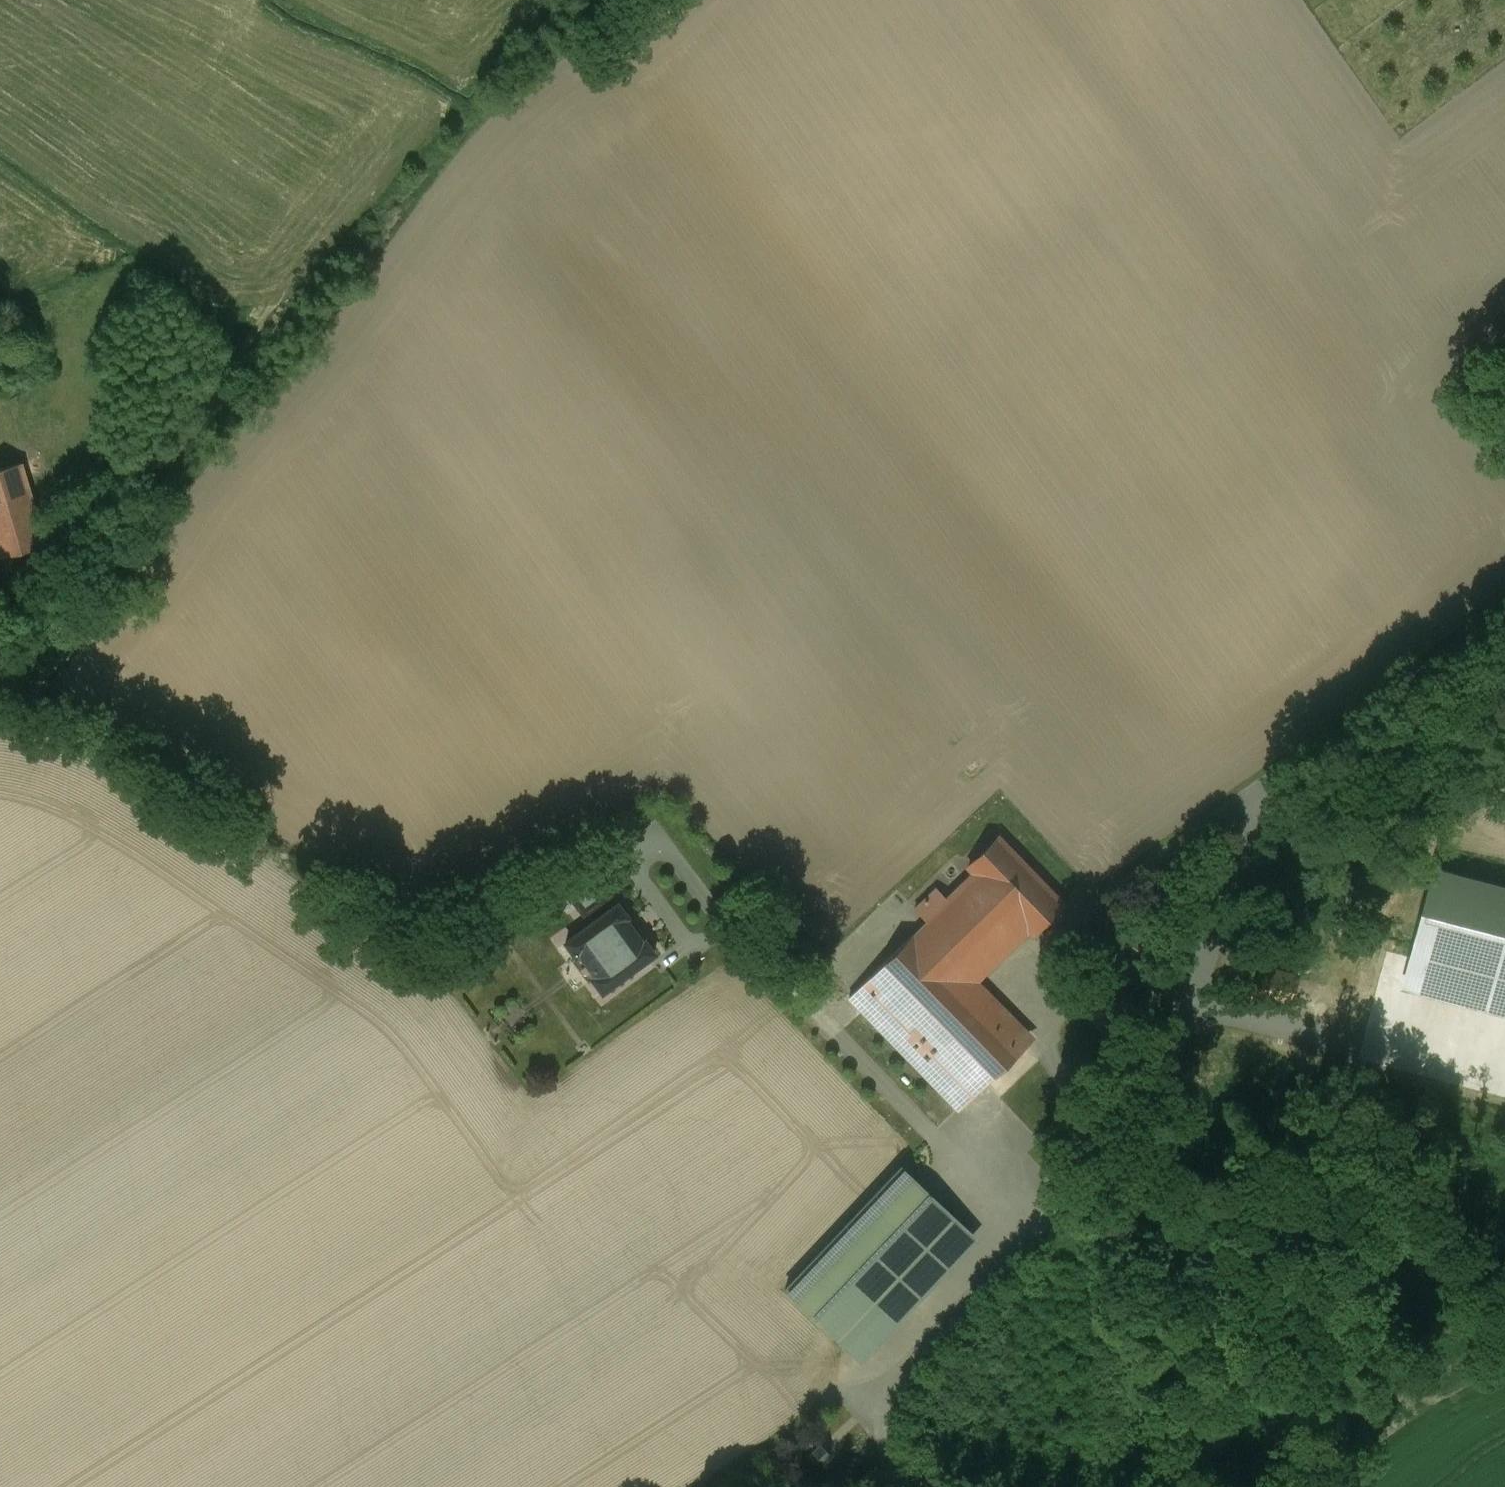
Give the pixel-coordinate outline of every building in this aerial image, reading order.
[(0,469),(0,558),(45,545),(20,463),(0,469)] [(982,853),(972,863),(969,860),(961,868),(951,878),(960,888),(948,900),(936,888),(915,909),(927,921),(971,967),(1007,932),(1017,943),(1031,930),(1033,931),(1062,904),(998,838),(982,853)] [(590,868),(564,888),(583,915),(610,895),(590,868)] [(617,905),(565,943),(575,956),(579,953),(596,977),(593,980),(602,993),(654,954),(645,941),(642,943),(625,919),(627,918),(617,905)] [(1007,932),(971,967),(927,921),(914,934),(1024,1047),(1034,1037),(979,980),(1017,943),(1007,932)] [(1024,1047),(914,934),(876,971),(986,1083),(1024,1047)] [(986,1083),(876,971),(849,997),(960,1110),(986,1083)] [(902,1166),(786,1289),(845,1344),(961,1221),(902,1166)]
